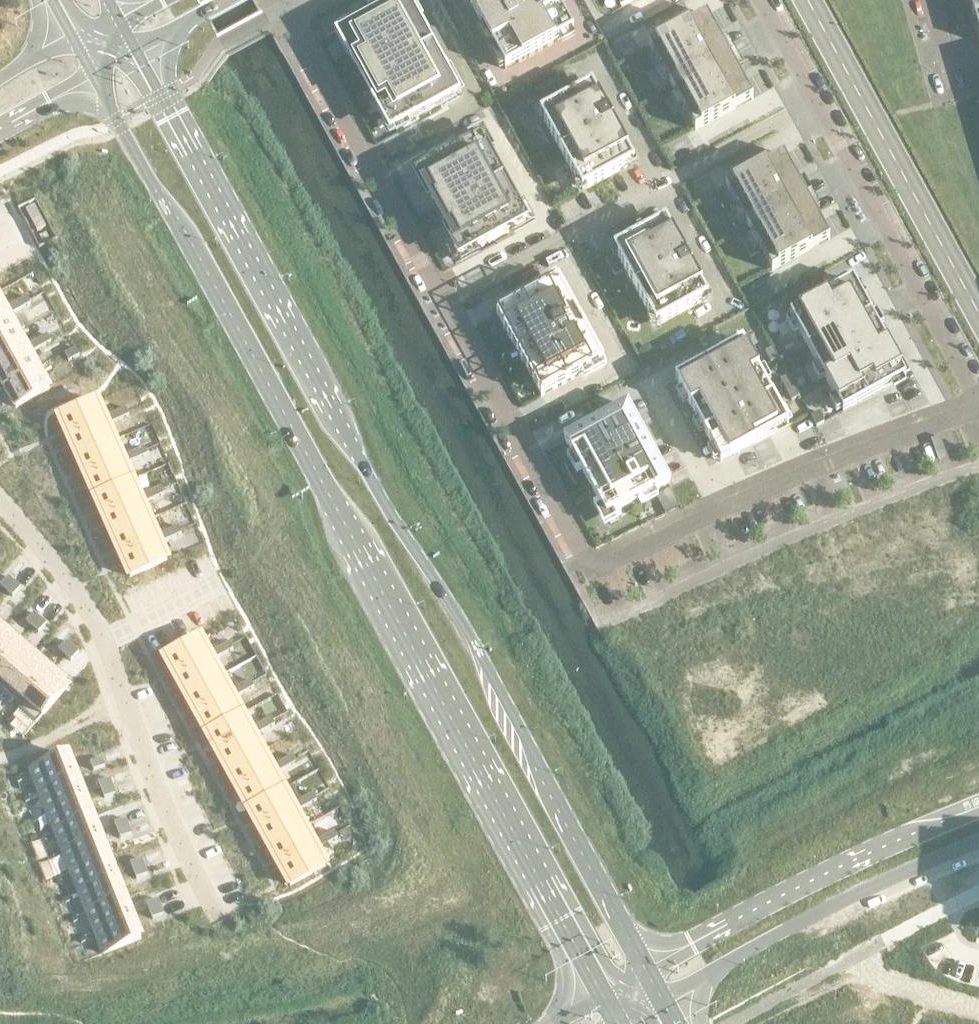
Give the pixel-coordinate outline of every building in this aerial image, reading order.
[(458,96),(405,0),(343,34),(395,130),(458,96)] [(506,70),(574,33),(556,0),(468,0),(506,70)] [(974,18),(978,16),(978,0),(969,0),(974,18)] [(753,99),(707,15),(649,46),(695,131),(753,99)] [(544,112),(549,120),(545,122),(578,183),(582,181),(587,189),(635,163),(592,85),(544,112)] [(418,173),(464,257),(527,222),(481,138),(463,148),(418,173)] [(726,187),(772,271),(830,239),(784,155),(726,187)] [(627,175),(618,179),(627,199),(636,195),(627,175)] [(46,227),(35,206),(26,211),(38,232),(46,227)] [(618,257),(652,318),(656,316),(660,324),(708,298),(666,221),(618,247),(623,255),(618,257)] [(496,314),(540,396),(603,361),(559,280),(496,314)] [(799,332),(825,380),(842,411),(843,413),(906,378),(897,362),(871,314),(854,284),(853,281),(790,316),(799,332)] [(807,283),(782,296),(789,309),(814,295),(807,283)] [(31,304),(29,301),(27,297),(16,303),(20,310),(31,304)] [(6,309),(0,299),(0,317),(8,312),(10,316),(20,310),(16,303),(6,309)] [(10,316),(8,312),(0,317),(0,341),(18,331),(10,316)] [(28,350),(30,354),(41,348),(37,341),(27,347),(18,331),(0,341),(0,366),(28,350)] [(51,342),(49,339),(48,335),(37,341),(41,348),(51,342)] [(719,355),(675,379),(679,386),(678,386),(691,408),(705,434),(720,463),(729,458),(730,458),(756,444),(755,444),(789,426),(773,397),(772,397),(759,371),(743,342),(719,355)] [(650,346),(639,351),(645,362),(656,356),(650,346)] [(779,359),(774,348),(766,352),(771,363),(779,359)] [(5,388),(39,369),(30,354),(28,350),(0,366),(0,379),(5,388)] [(68,363),(79,357),(75,350),(64,356),(68,363)] [(797,357),(784,364),(790,377),(804,369),(797,357)] [(5,388),(16,408),(50,389),(39,369),(5,388)] [(781,380),(787,391),(794,386),(789,376),(781,380)] [(794,386),(787,391),(792,401),(800,397),(794,386)] [(115,413),(104,418),(97,401),(59,418),(69,438),(106,422),(107,425),(118,421),(115,413)] [(627,405),(563,440),(606,520),(671,484),(627,405)] [(118,421),(129,416),(126,408),(115,413),(118,421)] [(819,412),(811,416),(817,427),(825,423),(819,412)] [(114,441),(107,425),(106,422),(69,438),(77,458),(114,441)] [(133,453),(122,458),(114,441),(77,458),(86,478),(123,461),(125,465),(136,460),(133,453)] [(136,460),(147,455),(144,448),(133,453),(136,460)] [(115,489),(132,481),(125,465),(123,461),(86,478),(91,489),(95,497),(115,489)] [(135,489),(132,481),(115,489),(95,497),(104,517),(141,501),(142,504),(153,500),(150,492),(139,497),(135,489)] [(153,500),(164,495),(162,489),(161,487),(158,489),(150,492),(153,500)] [(673,488),(659,496),(668,513),(682,506),(673,488)] [(150,520),(148,517),(142,504),(141,501),(104,517),(112,537),(150,520)] [(168,532),(157,537),(150,520),(112,537),(121,557),(158,540),(160,544),(171,539),(168,532)] [(179,527),(168,532),(171,539),(182,534),(179,527)] [(158,540),(121,557),(130,577),(167,561),(160,544),(158,540)] [(0,587),(6,592),(14,583),(8,577),(0,587)] [(20,588),(14,583),(6,592),(12,597),(20,588)] [(33,614),(26,623),(32,628),(33,627),(40,619),(34,613),(33,614)] [(33,627),(32,628),(33,629),(39,633),(46,624),(40,619),(33,627)] [(19,643),(3,629),(0,632),(0,665),(19,643)] [(219,648),(209,654),(200,638),(192,642),(164,657),(175,677),(192,668),(211,658),(213,661),(223,655),(219,648)] [(67,642),(59,651),(65,656),(73,647),(67,642)] [(19,643),(0,665),(0,686),(4,689),(6,691),(9,687),(33,660),(36,657),(33,655),(19,643)] [(223,655),(234,650),(230,643),(219,648),(223,655)] [(79,652),(73,647),(65,656),(71,662),(79,652)] [(33,660),(9,687),(6,691),(22,705),(33,693),(50,673),(52,671),(36,657),(33,660)] [(213,661),(211,658),(192,668),(175,677),(186,696),(192,693),(221,677),(213,661)] [(50,673),(33,693),(22,705),(33,715),(39,720),(69,686),(53,672),(52,671),(50,673)] [(240,686),(230,692),(221,677),(192,693),(186,696),(192,707),(196,715),(232,695),(233,699),(244,693),(240,686)] [(244,693),(254,687),(251,680),(240,686),(244,693)] [(233,699),(232,695),(196,715),(206,734),(242,714),(233,699)] [(261,724),(250,730),(242,714),(206,734),(217,753),(252,733),(254,737),(265,731),(261,724)] [(265,731),(275,725),(271,718),(261,724),(265,731)] [(254,737),(252,733),(217,753),(227,772),(263,752),(254,737)] [(282,762),(271,768),(263,752),(227,772),(238,791),(273,771),(275,775),(286,769),(282,762)] [(286,769),(296,763),(292,756),(282,762),(286,769)] [(33,777),(39,793),(77,778),(69,757),(33,771),(31,772),(33,777)] [(102,759),(91,763),(94,771),(105,767),(102,759)] [(275,775),(273,771),(238,791),(248,810),(284,790),(275,775)] [(39,793),(47,813),(85,798),(77,778),(39,793)] [(99,784),(102,791),(113,787),(110,779),(99,784)] [(116,794),(113,787),(102,791),(105,799),(116,794)] [(303,800),(292,805),(284,790),(248,810),(259,829),(294,809),(296,812),(307,807),(303,800)] [(307,807),(317,801),(313,794),(303,800),(307,807)] [(93,818),(85,798),(47,813),(55,833),(93,818)] [(294,809),(259,829),(269,847),(305,828),(296,812),(294,809)] [(55,833),(63,853),(101,838),(93,818),(55,833)] [(129,827),(126,819),(115,824),(118,831),(129,827)] [(132,834),(129,827),(118,831),(121,839),(132,834)] [(324,837),(313,843),(305,828),(269,847),(280,866),(315,847),(317,850),(327,845),(324,837)] [(327,845),(338,839),(334,832),(324,837),(327,845)] [(63,853),(71,873),(109,858),(101,838),(63,853)] [(315,847),(280,866),(290,886),(326,867),(317,850),(315,847)] [(117,878),(109,858),(71,873),(79,893),(117,878)] [(131,864),(134,871),(145,867),(142,859),(131,864)] [(134,871),(137,879),(148,874),(145,867),(134,871)] [(125,898),(117,878),(79,893),(87,913),(125,898)] [(133,918),(125,898),(87,913),(95,933),(133,918)] [(147,904),(150,912),(161,907),(158,900),(147,904)] [(153,919),(164,915),(161,907),(150,912),(153,919)] [(95,933),(104,954),(141,939),(133,918),(95,933)]
